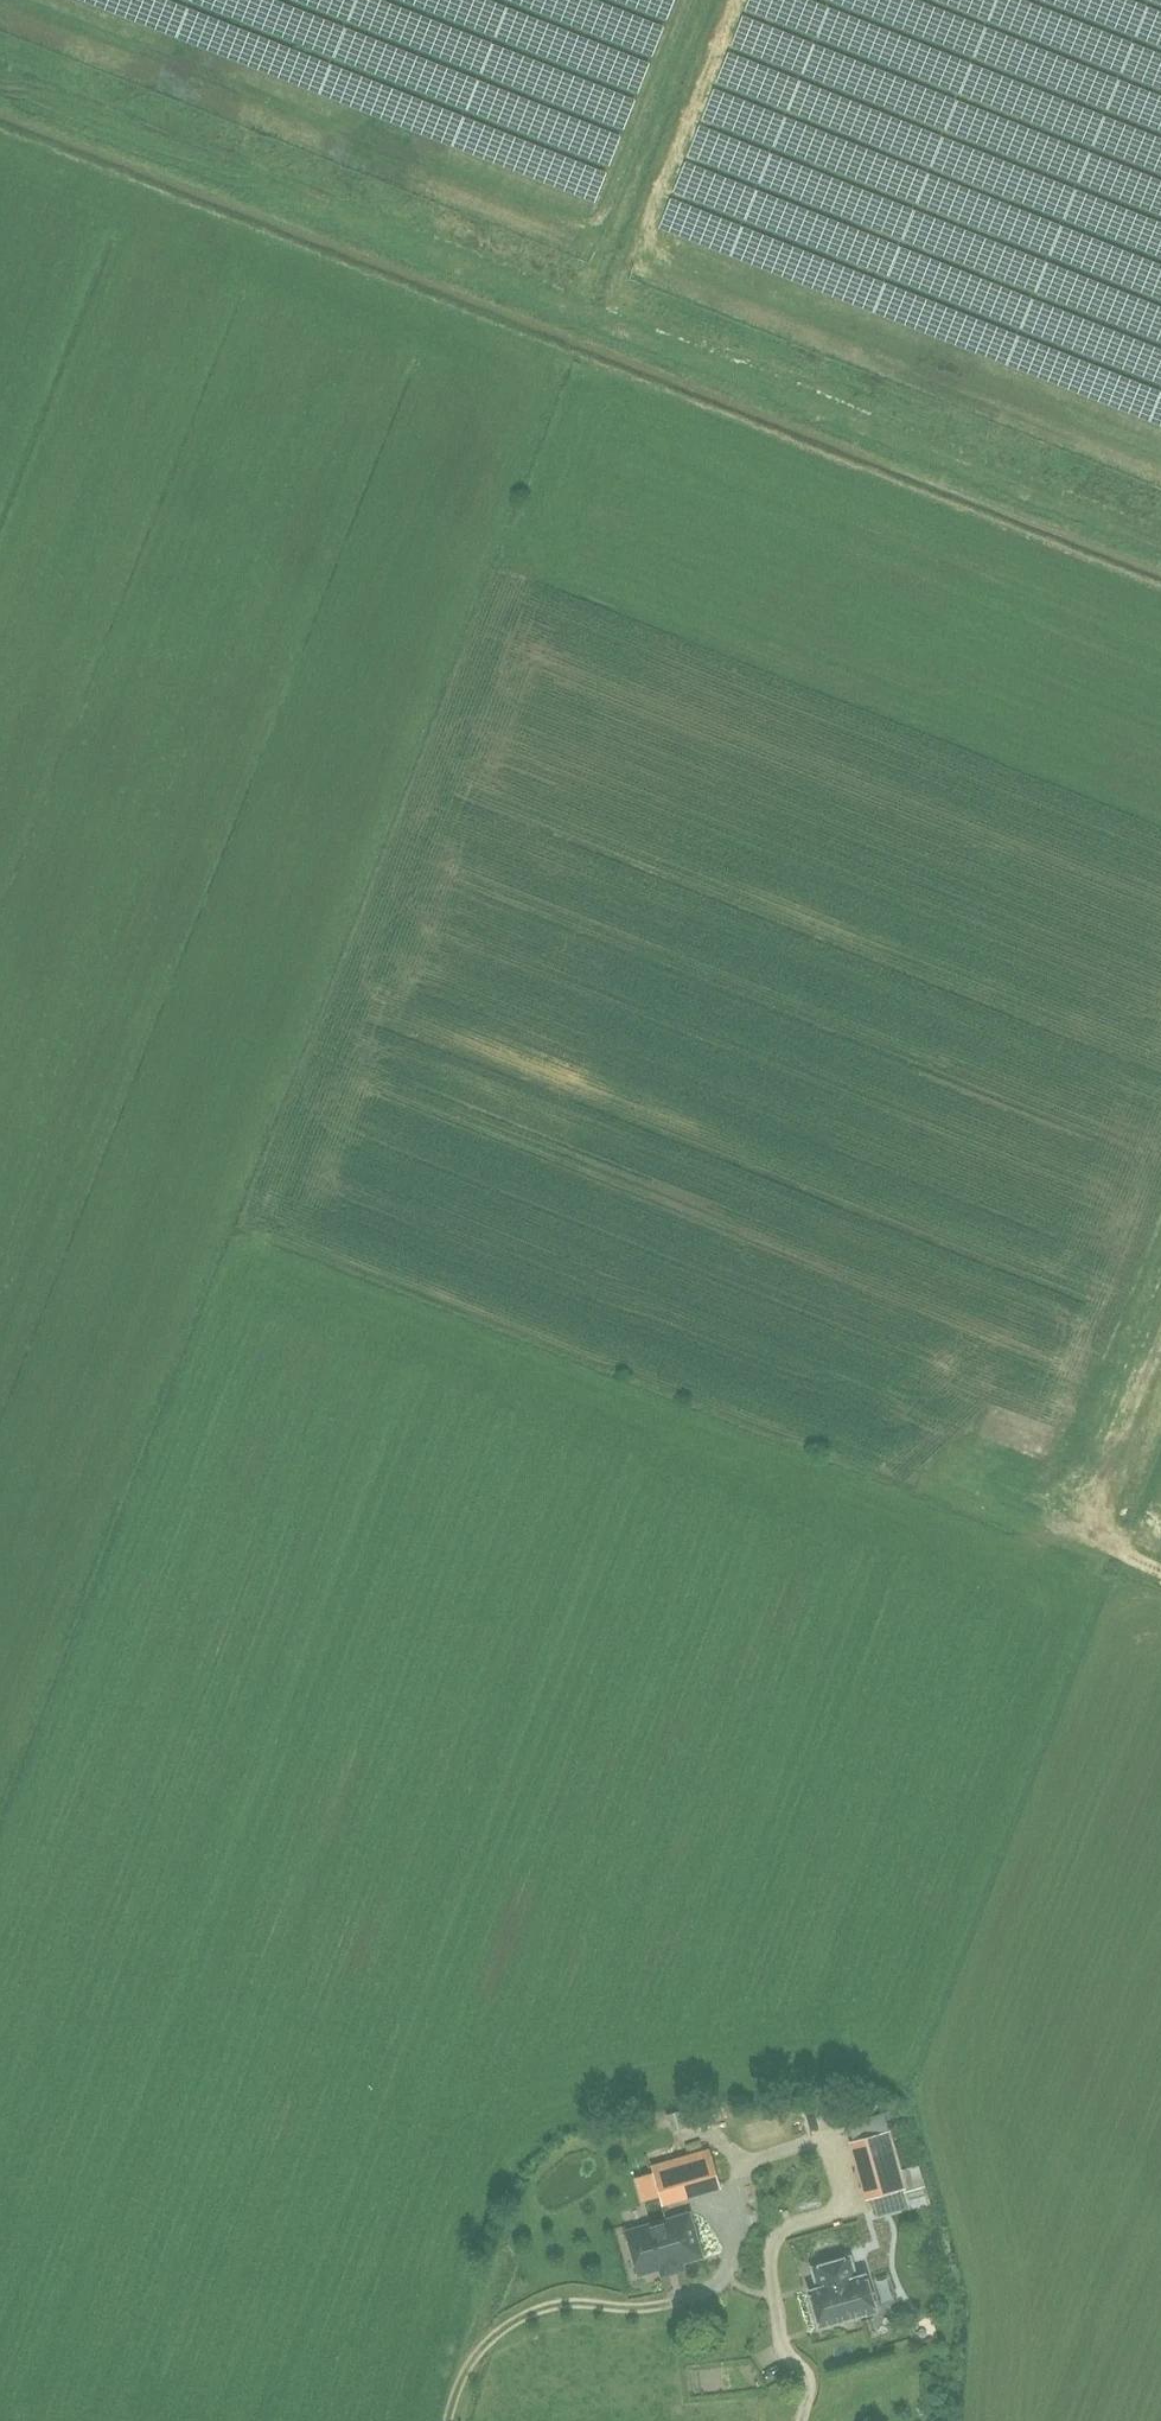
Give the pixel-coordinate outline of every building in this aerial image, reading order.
[(880,2134),(838,2146),(876,2283),(917,2272),(880,2134)] [(652,2166),(662,2203),(719,2187),(709,2150),(652,2166)] [(639,2274),(701,2256),(689,2215),(627,2233),(639,2274)] [(810,2292),(820,2327),(874,2311),(864,2276),(855,2279),(849,2258),(813,2269),(819,2289),(810,2292)]
